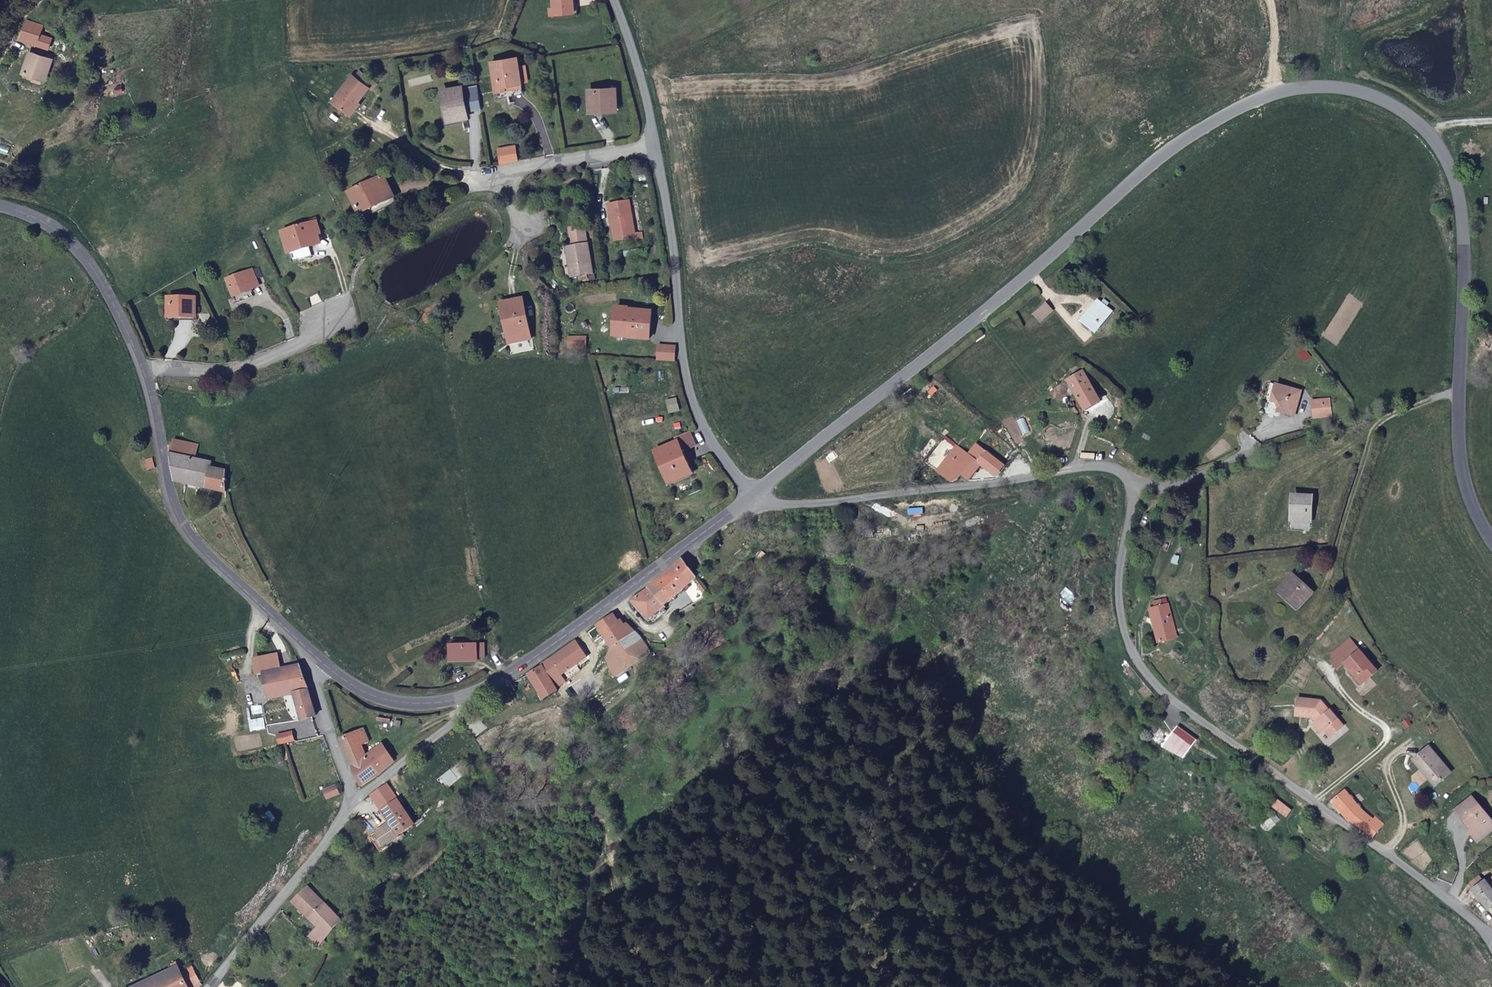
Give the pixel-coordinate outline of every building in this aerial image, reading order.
[(581,16),(581,10),(577,10),(576,0),(555,0),(556,18),(581,16)] [(17,39),(16,42),(16,44),(28,45),(29,42),(35,43),(37,29),(33,28),(32,34),(23,32),(18,33),(18,36),(19,36),(19,39),(17,39)] [(28,45),(16,44),(15,48),(35,50),(35,43),(29,42),(28,45)] [(29,58),(23,78),(43,85),(49,65),(29,58)] [(508,85),(523,82),(522,75),(529,74),(527,66),(520,67),(519,58),(493,62),(498,90),(508,88),(508,85)] [(522,75),(523,82),(530,81),(529,74),(522,75)] [(359,81),(370,90),(375,84),(363,75),(359,81)] [(20,82),(42,90),(42,87),(43,85),(23,78),(22,80),(20,82)] [(372,92),(370,90),(359,81),(356,79),(335,105),(353,118),(372,92)] [(444,96),(450,118),(468,114),(462,91),(444,96)] [(616,114),(616,93),(593,94),(593,115),(616,114)] [(468,114),(450,118),(452,124),(469,120),(468,114)] [(501,151),(503,166),(519,163),(517,148),(501,151)] [(385,184),(378,188),(389,208),(362,223),(365,229),(399,210),(385,184)] [(389,208),(378,188),(351,203),(362,223),(389,208)] [(632,205),(631,201),(610,206),(618,241),(637,237),(638,240),(646,238),(645,232),(639,204),(632,205)] [(596,277),(585,224),(568,228),(571,246),(564,248),(571,283),(596,277)] [(324,239),(319,226),(285,238),(295,268),(314,261),(310,252),(320,249),(317,241),(324,239)] [(257,287),(252,273),(227,284),(235,302),(253,296),(250,290),(257,287)] [(323,298),(316,284),(303,291),(309,305),(323,298)] [(535,339),(521,299),(500,307),(513,347),(535,339)] [(199,303),(173,303),(173,319),(194,320),(194,312),(198,312),(199,303)] [(1099,315),(1084,332),(1098,345),(1113,328),(1111,326),(1115,321),(1105,314),(1103,318),(1099,315)] [(654,341),(656,317),(638,316),(635,339),(654,341)] [(1054,325),(1047,318),(1036,331),(1042,337),(1054,325)] [(590,352),(589,341),(574,341),(574,352),(590,352)] [(677,349),(662,348),(662,362),(676,363),(677,349)] [(1072,382),(1085,402),(1099,393),(1086,374),(1072,382)] [(1099,393),(1085,402),(1082,404),(1086,410),(1103,400),(1099,393)] [(1301,405),(1276,398),(1273,412),(1279,414),(1283,419),(1282,427),(1295,430),(1301,405)] [(683,419),(681,408),(671,409),(673,421),(683,419)] [(1332,429),(1330,413),(1313,415),(1315,431),(1332,429)] [(173,439),(170,453),(174,486),(221,495),(223,475),(209,470),(210,465),(195,461),(197,445),(173,439)] [(676,486),(697,479),(688,456),(690,455),(691,457),(704,453),(700,444),(698,441),(683,446),(684,451),(663,457),(664,464),(668,464),(676,486)] [(941,469),(956,482),(965,474),(971,480),(985,467),(996,477),(1001,476),(1008,466),(1000,459),(989,450),(985,456),(976,449),(971,454),(960,446),(941,469)] [(145,466),(154,465),(153,455),(143,456),(145,466)] [(1329,496),(1323,475),(1307,480),(1312,500),(1329,496)] [(664,622),(669,619),(665,612),(702,586),(687,563),(630,600),(648,625),(660,617),(664,622)] [(1315,601),(1299,586),(1285,601),(1297,614),(1304,607),(1308,609),(1315,601)] [(1165,606),(1163,600),(1155,603),(1157,609),(1151,611),(1161,642),(1179,636),(1170,606),(1165,606)] [(654,655),(639,634),(627,627),(621,629),(614,617),(598,630),(616,654),(606,663),(618,681),(652,657),(654,655)] [(587,661),(577,645),(528,681),(548,705),(550,706),(560,699),(552,686),(587,661)] [(490,662),(488,650),(479,650),(479,649),(459,651),(460,665),(490,662)] [(279,669),(276,652),(252,658),(256,678),(262,676),(260,674),(279,669)] [(1339,682),(1345,677),(1361,695),(1377,682),(1351,654),(1331,673),(1339,682)] [(317,712),(298,663),(279,669),(260,674),(262,676),(268,700),(292,692),(300,717),(317,712)] [(1297,711),(1298,720),(1302,721),(1301,729),(1313,730),(1317,727),(1320,731),(1317,734),(1315,736),(1323,746),(1327,742),(1333,748),(1346,737),(1321,712),(1297,711)] [(232,729),(232,735),(251,730),(251,725),(232,729)] [(360,728),(339,741),(365,785),(401,759),(386,743),(370,755),(361,745),(369,739),(360,728)] [(251,730),(232,735),(233,738),(253,734),(251,730)] [(277,734),(279,743),(284,742),(294,740),(292,730),(277,734)] [(1174,751),(1176,744),(1166,736),(1162,744),(1174,751)] [(1198,759),(1176,744),(1174,751),(1165,762),(1186,777),(1198,759)] [(1453,775),(1432,747),(1416,759),(1438,788),(1453,775)] [(387,831),(394,841),(417,824),(386,783),(370,795),(389,820),(382,825),(387,831)] [(339,795),(336,785),(323,790),(327,799),(339,795)] [(1371,836),(1380,827),(1384,822),(1377,814),(1373,817),(1345,789),(1333,800),(1356,826),(1371,836)] [(1471,818),(1476,825),(1471,830),(1481,841),(1491,831),(1491,820),(1474,799),(1463,809),(1471,818)] [(1476,825),(1471,818),(1465,823),(1471,830),(1476,825)] [(382,825),(377,828),(382,835),(387,831),(382,825)] [(1481,884),(1475,893),(1491,911),(1491,895),(1481,884)] [(318,928),(308,939),(319,951),(323,947),(327,951),(339,938),(330,929),(339,920),(306,885),(292,899),(318,928)] [(198,982),(189,966),(176,971),(173,966),(134,986),(194,986),(198,982)]
